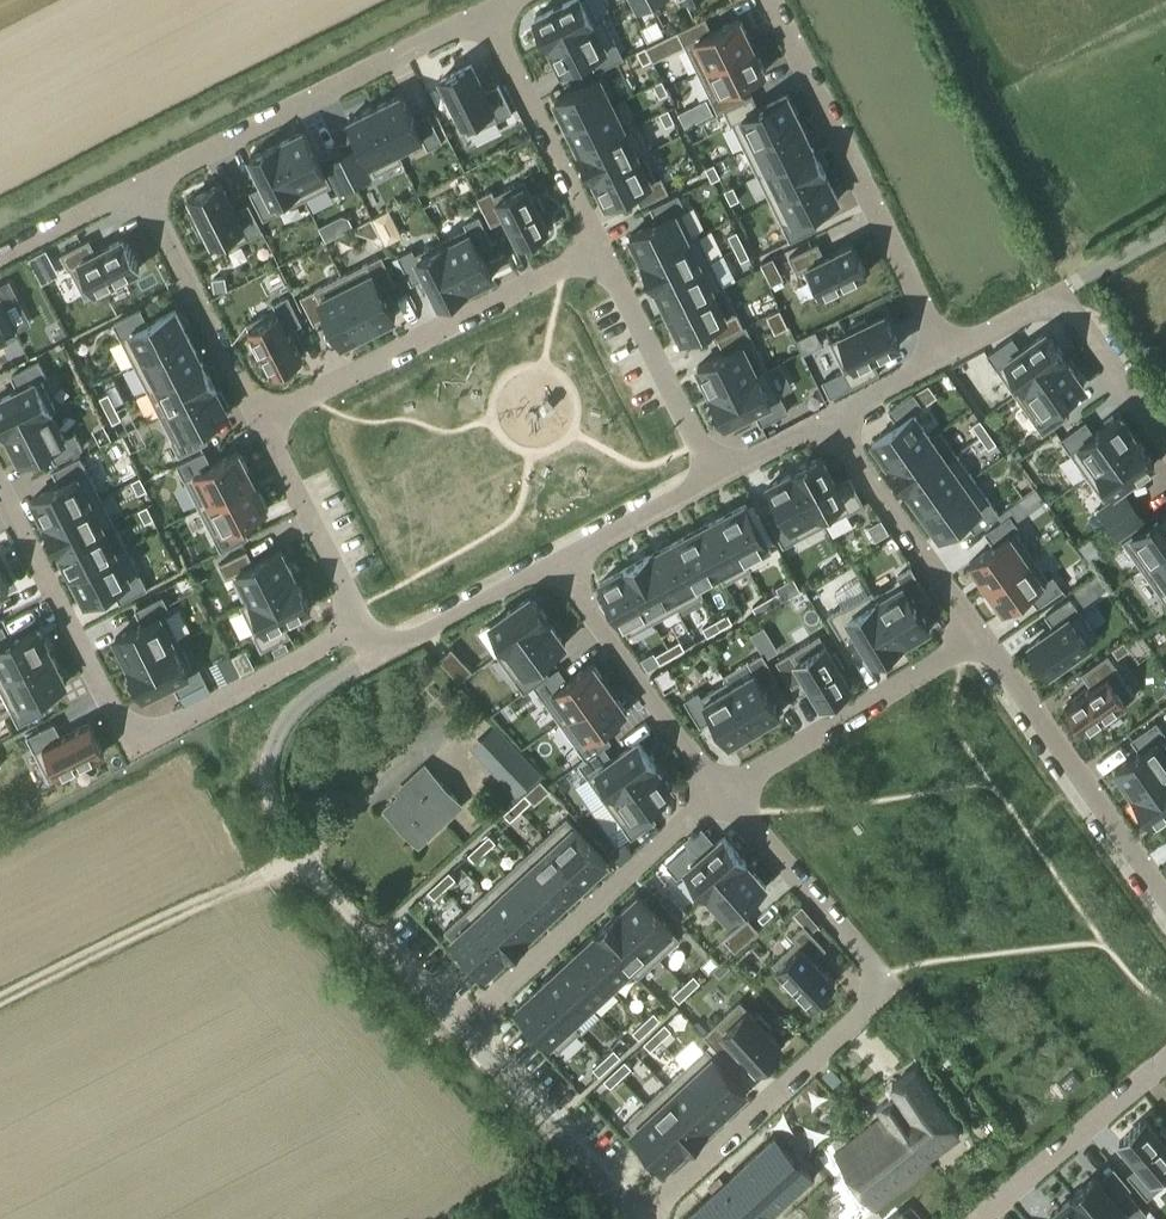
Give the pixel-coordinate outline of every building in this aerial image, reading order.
[(535,18),(548,43),(592,22),(582,0),(571,0),(535,18)] [(653,4),(651,0),(634,0),(639,10),(653,4)] [(704,18),(678,31),(685,45),(695,40),(709,66),(753,44),(740,17),(711,31),(704,18)] [(592,22),(548,43),(562,71),(590,57),(597,70),(624,57),(617,43),(606,48),(592,22)] [(709,66),(708,66),(721,92),(711,97),(718,112),(725,108),(744,98),(737,85),(766,71),(753,44),(709,66)] [(645,47),(638,51),(644,63),(651,59),(645,47)] [(471,64),(441,79),(463,123),(493,108),(498,119),(512,112),(499,85),(486,92),(471,64)] [(568,126),(613,104),(599,77),(555,99),(568,126)] [(662,80),(654,84),(660,96),(668,92),(662,80)] [(401,93),(375,106),(397,151),(423,138),(428,149),(442,141),(429,115),(416,122),(401,93)] [(744,98),(725,108),(732,122),(742,117),(755,143),(800,121),(787,95),(759,108),(752,95),(744,98)] [(568,126),(580,152),(625,130),(613,104),(568,126)] [(397,151),(375,106),(348,120),(370,164),(397,151)] [(692,107),(681,112),(688,126),(698,121),(692,107)] [(668,109),(661,113),(667,125),(674,121),(668,109)] [(800,121),(755,143),(768,169),(812,147),(800,121)] [(326,175),(304,130),(277,143),(299,188),(326,175)] [(593,178),(638,155),(625,130),(580,152),(593,178)] [(299,188),(277,143),(250,157),(265,186),(251,192),(264,219),(278,212),(273,201),(299,188)] [(812,147),(768,169),(781,195),(825,173),(812,147)] [(356,150),(342,157),(355,184),(369,177),(356,150)] [(641,204),(668,191),(661,177),(651,182),(638,155),(593,178),(607,204),(634,191),(641,204)] [(355,184),(342,157),(328,164),(341,190),(355,184)] [(714,164),(706,168),(712,180),(720,176),(714,164)] [(825,173),(781,195),(794,221),(783,226),(790,240),(817,227),(811,213),(838,200),(825,173)] [(221,183),(191,198),(213,242),(243,227),(248,238),(262,231),(249,204),(235,211),(221,183)] [(492,189),(478,196),(491,223),(505,216),(519,244),(549,229),(527,185),(497,200),(492,189)] [(732,187),(725,191),(731,203),(738,199),(732,187)] [(630,234),(643,261),(688,239),(675,213),(685,208),(678,194),(651,207),(658,221),(630,234)] [(470,233),(444,246),(466,291),(493,277),(478,248),(492,242),(479,215),(465,222),(470,233)] [(329,221),(320,226),(327,240),(336,235),(329,221)] [(736,232),(729,235),(735,248),(742,244),(736,232)] [(88,239),(62,253),(69,267),(80,262),(96,291),(139,268),(123,238),(95,253),(88,239)] [(643,261),(655,287),(700,265),(688,239),(643,261)] [(817,243),(790,256),(797,270),(808,265),(823,295),(867,273),(852,243),(824,257),(817,243)] [(742,244),(735,248),(741,260),(749,256),(742,244)] [(412,248),(398,255),(412,282),(425,275),(440,304),(466,291),(444,246),(418,259),(412,248)] [(46,249),(29,258),(34,267),(51,258),(46,249)] [(373,273),(347,286),(369,330),(396,317),(381,288),(395,281),(381,255),(367,262),(373,273)] [(774,259),(762,265),(773,287),(785,281),(774,259)] [(655,287),(669,312),(713,290),(700,265),(655,287)] [(225,277),(213,279),(215,291),(227,289),(225,277)] [(315,288),(301,296),(314,322),(328,315),(342,343),(369,330),(347,286),(320,299),(315,288)] [(719,338),(743,326),(736,312),(726,317),(713,290),(669,312),(682,339),(709,325),(716,339),(719,338)] [(279,313),(249,328),(272,372),(302,357),(287,329),(301,322),(288,296),(274,303),(279,313)] [(144,358),(189,336),(175,309),(148,323),(141,310),(114,323),(121,337),(131,332),(144,358)] [(885,315),(841,337),(855,367),(845,372),(852,386),(878,373),(871,359),(900,345),(885,315)] [(726,351),(698,365),(712,395),(756,373),(742,344),(753,339),(746,324),(743,326),(719,338),(726,351)] [(1006,361),(1025,388),(1065,358),(1047,332),(1020,351),(1012,338),(987,355),(997,368),(1006,361)] [(144,358),(157,384),(202,361),(202,360),(201,360),(189,336),(144,358)] [(1084,386),(1065,358),(1025,388),(1044,414),(1034,421),(1043,434),(1067,416),(1058,404),(1084,386)] [(171,409),(215,387),(202,361),(157,384),(171,409)] [(0,399),(0,420),(6,432),(50,410),(36,381),(46,376),(39,362),(13,375),(20,389),(0,399)] [(755,410),(762,424),(788,410),(781,396),(771,402),(756,373),(712,395),(726,424),(755,410)] [(174,441),(181,455),(208,441),(201,427),(228,414),(215,387),(171,409),(184,436),(174,441)] [(101,397),(100,397),(106,410),(115,406),(108,393),(101,397)] [(890,466),(930,436),(914,413),(923,406),(914,393),(889,411),(898,423),(873,441),(890,466)] [(115,406),(106,410),(113,423),(113,422),(121,418),(115,406)] [(50,410),(6,432),(21,462),(49,447),(56,461),(83,447),(75,433),(65,439),(50,410)] [(1079,445),(1097,468),(1137,440),(1120,415),(1094,434),(1085,422),(1061,439),(1070,452),(1079,445)] [(980,419),(972,425),(980,437),(988,431),(980,419)] [(988,431),(980,437),(988,448),(996,442),(988,431)] [(890,466),(906,489),(947,460),(930,436),(890,466)] [(1154,464),(1137,440),(1097,468),(1113,492),(1154,464)] [(195,473),(210,502),(254,479),(239,450),(211,465),(204,451),(177,465),(184,478),(195,473)] [(844,500),(850,511),(864,503),(850,477),(836,485),(821,456),(795,470),(818,514),(844,500)] [(60,484),(33,498),(46,523),(45,523),(46,525),(90,502),(77,476),(87,471),(80,457),(53,470),(60,484)] [(923,512),(963,483),(947,460),(906,489),(923,512)] [(818,514),(795,470),(768,485),(784,513),(772,519),(784,546),(798,539),(792,528),(818,514)] [(140,477),(132,481),(138,493),(146,489),(140,477)] [(213,536),(221,550),(247,537),(240,523),(269,509),(254,479),(210,502),(224,531),(213,536)] [(923,512),(941,536),(966,519),(974,531),(997,514),(999,513),(990,501),(981,507),(963,483),(923,512)] [(999,513),(997,514),(1002,521),(1010,515),(1015,521),(1045,499),(1037,487),(1036,486),(999,513)] [(1109,523),(1134,506),(1125,494),(1101,511),(1109,523)] [(90,502),(46,525),(59,550),(103,527),(90,502)] [(746,503),(721,516),(744,559),(769,546),(746,503)] [(147,506),(139,510),(145,522),(153,518),(147,506)] [(1134,506),(1109,523),(1118,536),(1142,519),(1134,506)] [(1132,535),(1151,561),(1165,551),(1165,511),(1132,535)] [(1002,521),(986,531),(995,544),(969,562),(987,587),(1027,558),(1010,534),(1019,527),(1015,521),(1010,515),(1002,521)] [(744,559),(721,516),(697,530),(720,572),(744,559)] [(116,553),(103,527),(59,550),(72,576),(116,553)] [(720,572),(697,530),(673,542),(696,585),(720,572)] [(696,585),(673,542),(649,555),(672,598),(696,585)] [(237,572),(251,601),(296,578),(281,549),(253,564),(246,550),(219,564),(226,578),(237,572)] [(1151,561),(1165,582),(1165,551),(1151,561)] [(116,553),(72,576),(86,602),(113,588),(120,602),(147,588),(140,574),(130,579),(116,553)] [(672,598),(649,555),(624,568),(649,611),(672,598)] [(1054,575),(1044,582),(1027,558),(987,587),(1004,611),(1030,593),(1039,605),(1063,588),(1054,575)] [(911,567),(898,575),(904,585),(875,602),(901,645),(930,627),(913,600),(926,592),(911,567)] [(649,611),(624,568),(600,582),(623,624),(649,611)] [(9,588),(0,570),(0,593),(9,588)] [(1097,572),(1090,577),(1101,592),(1108,587),(1097,572)] [(256,635),(263,649),(289,636),(282,622),(311,608),(296,578),(251,601),(266,630),(256,635)] [(778,593),(766,600),(770,607),(782,601),(778,593)] [(491,625),(507,648),(548,619),(531,595),(491,625)] [(115,637),(129,667),(174,644),(160,615),(170,610),(163,596),(137,609),(144,623),(115,637)] [(609,597),(600,602),(618,628),(623,625),(609,597)] [(1071,597),(1047,614),(1056,626),(1030,645),(1049,672),(1090,644),(1070,617),(1080,610),(1071,597)] [(766,600),(754,607),(758,614),(770,607),(766,600)] [(901,645),(875,602),(849,618),(842,608),(829,616),(844,641),(857,633),(874,661),(901,645)] [(728,614),(716,621),(720,629),(732,622),(728,614)] [(534,685),(548,675),(539,663),(565,644),(548,619),(507,648),(525,672),(515,679),(524,693),(534,685)] [(716,621),(704,628),(708,636),(720,629),(716,621)] [(0,626),(0,662),(7,676),(51,654),(37,625),(8,639),(1,626),(0,626)] [(1125,640),(1113,648),(1119,657),(1131,649),(1125,640)] [(680,641),(668,648),(673,656),(685,649),(680,641)] [(189,673),(174,644),(129,667),(144,696),(173,681),(180,695),(206,681),(207,681),(200,667),(189,673)] [(850,687),(825,644),(796,662),(790,651),(777,660),(792,685),(805,677),(821,704),(850,687)] [(472,670),(452,648),(440,659),(460,681),(472,670)] [(668,648),(656,655),(661,663),(673,656),(668,648)] [(777,678),(762,653),(748,661),(755,671),(730,686),(755,728),(781,713),(764,686),(777,678)] [(51,654),(7,676),(22,705),(11,710),(18,725),(45,711),(38,698),(66,683),(51,654)] [(1116,668),(1107,655),(1083,672),(1092,685),(1066,703),(1086,731),(1126,702),(1107,675),(1116,668)] [(569,715),(610,686),(593,662),(567,681),(558,668),(548,675),(534,685),(543,698),(553,691),(569,715)] [(180,695),(179,695),(185,706),(211,692),(206,681),(180,695)] [(577,746),(586,759),(603,747),(610,742),(601,729),(627,711),(610,686),(569,715),(587,739),(577,746)] [(755,728),(730,686),(704,701),(698,691),(685,699),(700,724),(713,716),(729,744),(755,728)] [(1157,721),(1133,738),(1141,750),(1115,769),(1134,796),(1165,774),(1165,754),(1156,741),(1165,734),(1157,721)] [(53,723),(27,737),(34,751),(45,745),(60,775),(104,752),(89,722),(60,737),(53,723)] [(614,793),(655,765),(638,740),(612,759),(603,747),(586,759),(579,764),(588,777),(598,770),(614,793)] [(502,756),(522,778),(533,768),(513,747),(502,756)] [(511,788),(522,778),(502,756),(492,766),(511,788)] [(394,792),(398,796),(384,808),(419,845),(463,804),(425,763),(394,792)] [(672,790),(655,765),(614,793),(632,818),(622,825),(631,837),(655,820),(646,808),(672,790)] [(1134,796),(1153,822),(1165,813),(1165,774),(1134,796)] [(524,794),(514,803),(520,809),(530,800),(524,794)] [(514,803),(504,812),(510,819),(520,809),(514,803)] [(586,881),(607,862),(574,826),(554,845),(586,881)] [(489,835),(478,845),(484,851),(494,841),(489,835)] [(707,893),(744,862),(724,836),(699,857),(689,846),(667,865),(677,877),(686,869),(707,893)] [(625,840),(611,851),(620,861),(632,850),(625,840)] [(484,851),(478,845),(468,854),(474,860),(484,851)] [(586,881),(554,845),(533,864),(566,900),(586,881)] [(744,862),(707,893),(729,918),(766,886),(744,862)] [(566,900),(533,864),(514,882),(547,917),(566,900)] [(449,872),(439,882),(444,888),(455,879),(449,872)] [(444,888),(439,882),(428,891),(434,897),(444,888)] [(547,917),(514,882),(493,901),(526,936),(547,917)] [(672,930),(639,894),(617,913),(651,949),(672,930)] [(526,936),(493,901),(474,919),(507,955),(526,936)] [(679,905),(672,911),(678,919),(685,912),(679,905)] [(803,906),(794,913),(803,923),(811,915),(803,906)] [(651,949),(617,913),(598,932),(631,968),(651,949)] [(507,955),(474,919),(453,939),(486,974),(507,955)] [(758,930),(748,919),(726,938),(736,950),(758,930)] [(825,947),(805,925),(793,936),(801,945),(777,967),(811,1004),(835,981),(814,957),(825,947)] [(631,968),(598,932),(578,950),(611,987),(631,968)] [(611,987),(578,950),(558,969),(591,1005),(611,987)] [(591,1005),(558,969),(538,987),(571,1023),(591,1005)] [(694,975),(684,985),(689,991),(700,982),(694,975)] [(684,985),(673,994),(679,1000),(689,991),(684,985)] [(571,1023),(538,987),(517,1007),(550,1043),(571,1023)] [(715,1023),(704,1034),(724,1056),(735,1045),(757,1069),(782,1046),(748,1009),(724,1032),(715,1023)] [(654,1012),(644,1022),(649,1028),(660,1019),(654,1012)] [(644,1022),(634,1031),(639,1037),(649,1028),(644,1022)] [(665,1024),(655,1034),(661,1040),(671,1030),(665,1024)] [(661,1040),(655,1034),(645,1043),(651,1049),(661,1040)] [(614,1049),(604,1059),(609,1065),(620,1056),(614,1049)] [(714,1055),(693,1075),(726,1111),(747,1091),(714,1055)] [(604,1059),(594,1068),(599,1074),(609,1065),(604,1059)] [(625,1061),(615,1070),(621,1077),(631,1067),(625,1061)] [(830,1068),(822,1075),(833,1087),(841,1079),(830,1068)] [(928,1161),(960,1136),(916,1069),(890,1086),(895,1095),(878,1107),(883,1116),(833,1153),(875,1211),(933,1166),(928,1161)] [(615,1070),(605,1080),(611,1086),(621,1077),(615,1070)] [(693,1075),(673,1094),(707,1128),(726,1111),(693,1075)] [(673,1094),(653,1112),(686,1147),(707,1128),(673,1094)] [(632,1131),(665,1166),(686,1147),(653,1112),(632,1131)] [(1146,1119),(1120,1141),(1140,1165),(1129,1175),(1148,1198),(1160,1188),(1152,1178),(1165,1167),(1165,1143),(1146,1119)] [(688,1213),(693,1218),(769,1218),(816,1176),(779,1133),(688,1213)] [(1073,1196),(1093,1218),(1123,1218),(1128,1215),(1131,1218),(1142,1218),(1147,1214),(1128,1191),(1117,1201),(1096,1177),(1073,1196)] [(1073,1196),(1050,1215),(1054,1218),(1093,1218),(1073,1196)]
